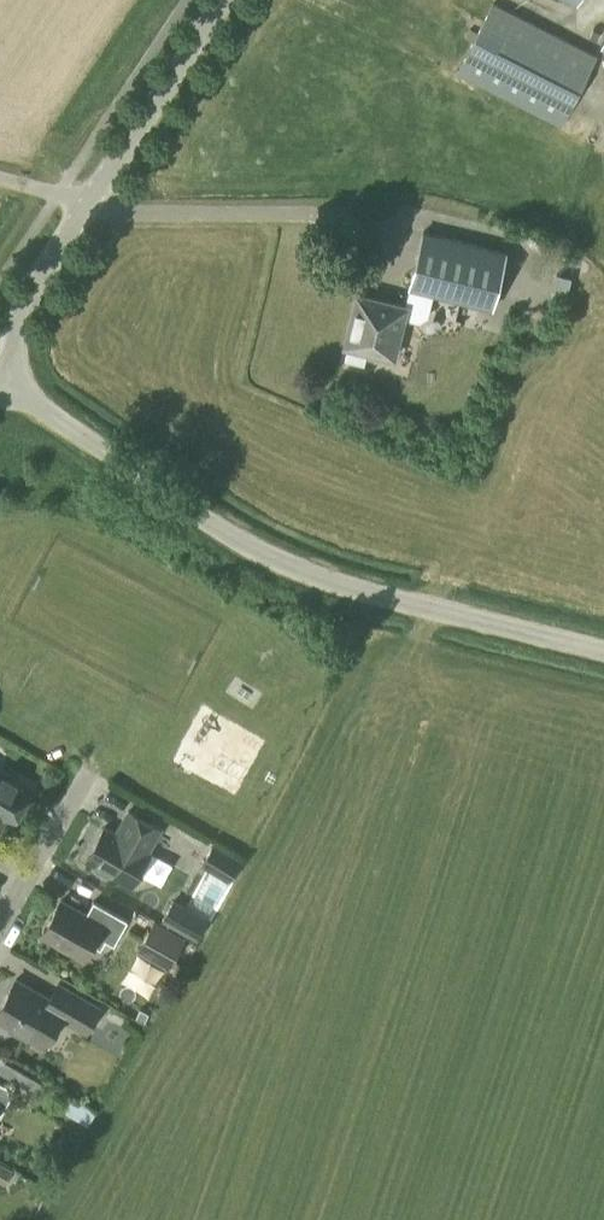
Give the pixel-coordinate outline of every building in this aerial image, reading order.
[(561,127),(597,56),(492,3),(457,74),(561,127)] [(492,308),(506,251),(425,231),(406,305),(358,293),(345,346),(348,346),(345,359),(363,364),(367,351),(394,358),(404,318),(419,322),(427,317),(433,294),(492,308)] [(571,278),(556,274),(551,296),(566,299),(571,278)] [(32,787),(0,769),(0,821),(2,817),(12,823),(32,787)] [(147,851),(160,828),(129,811),(116,834),(104,827),(86,858),(98,865),(96,869),(108,876),(110,872),(132,885),(150,853),(147,851)] [(229,882),(242,861),(213,844),(200,865),(229,882)] [(173,899),(161,920),(197,940),(208,918),(173,899)] [(128,920),(93,901),(85,915),(60,901),(42,933),(85,957),(92,944),(101,949),(106,940),(114,944),(128,920)] [(152,924),(144,939),(175,956),(184,939),(153,923),(152,924)] [(16,980),(0,1008),(0,1021),(12,1027),(10,1031),(25,1039),(27,1036),(45,1046),(62,1017),(87,1031),(100,1008),(58,984),(50,999),(16,980)] [(34,1090),(40,1080),(6,1061),(1,1071),(34,1090)] [(0,1082),(0,1116),(15,1090),(0,1082)] [(70,1111),(95,1124),(104,1107),(79,1094),(70,1111)] [(13,1169),(0,1162),(0,1181),(4,1184),(13,1169)]
